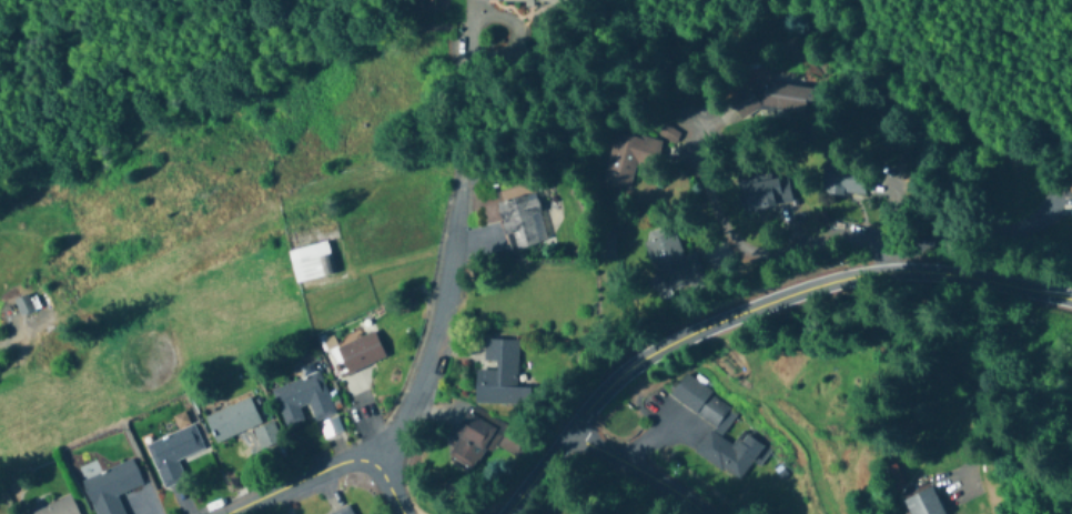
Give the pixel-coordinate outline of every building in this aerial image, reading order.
[(797,88),(739,78),(734,110),(792,119),(797,88)] [(657,136),(672,145),(678,134),(663,125),(657,136)] [(629,191),(635,164),(653,167),(658,141),(612,132),(602,185),(629,191)] [(865,197),(866,168),(822,167),(821,195),(865,197)] [(739,185),(744,212),(792,204),(787,177),(739,185)] [(508,252),(547,243),(536,194),(496,203),(508,252)] [(645,240),(661,293),(703,280),(695,252),(682,256),(674,231),(645,240)] [(288,251),(294,283),(334,275),(327,243),(288,251)] [(385,358),(374,331),(329,350),(340,377),(385,358)] [(474,403),(530,405),(530,386),(517,385),(519,340),(485,339),(484,360),(495,361),(494,369),(475,368),(474,403)] [(272,389),(286,427),(304,420),(300,408),(308,405),(314,420),(334,413),(319,371),(272,389)] [(763,447),(741,432),(732,445),(720,437),(737,412),(683,375),(669,397),(712,426),(694,453),(738,483),(763,447)] [(205,415),(214,441),(260,424),(250,397),(205,415)] [(447,455),(472,470),(495,428),(466,411),(452,435),(457,437),(447,455)] [(162,488),(185,480),(178,460),(204,451),(194,424),(146,442),(162,488)] [(272,424),(255,430),(261,447),(278,441),(272,424)] [(117,494),(142,484),(132,459),(82,479),(96,513),(125,513),(117,494)] [(889,477),(897,473),(894,466),(886,470),(889,477)] [(932,487),(904,501),(910,513),(944,513),(932,487)] [(71,496),(27,513),(79,513),(71,496)] [(349,504),(327,513),(353,513),(349,504)]
